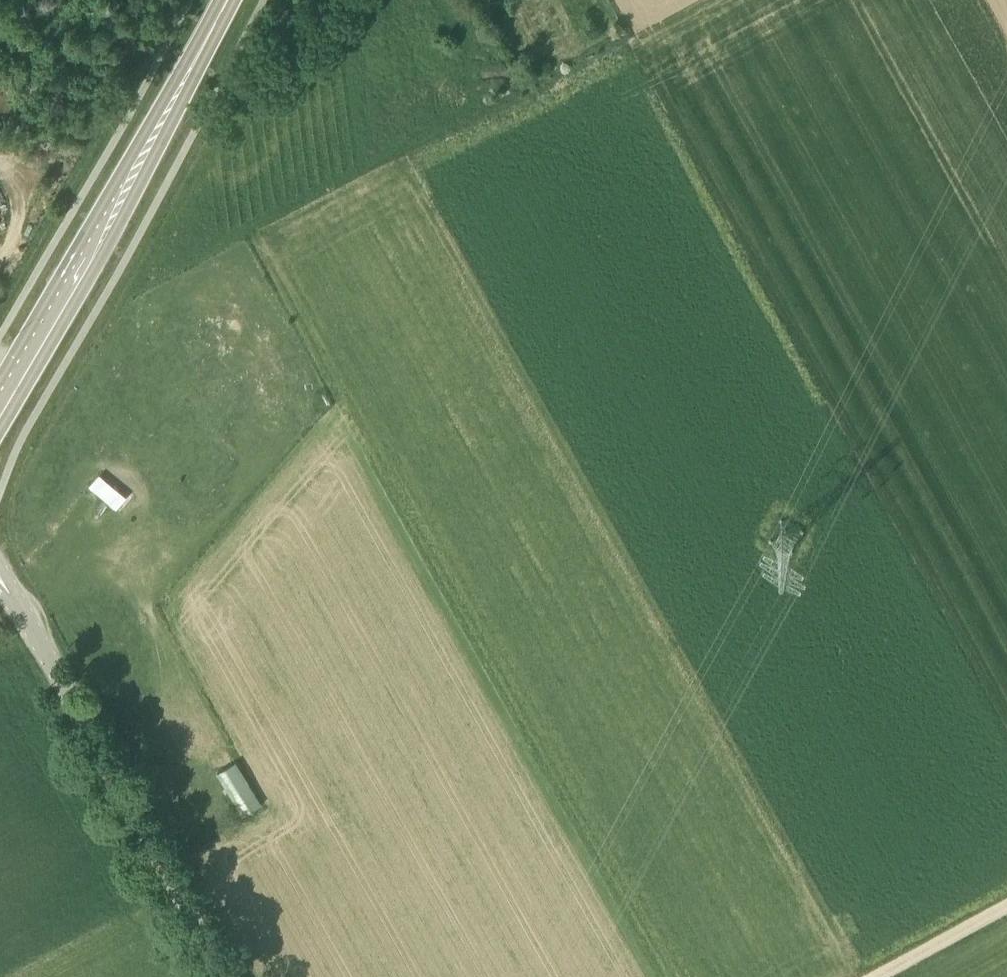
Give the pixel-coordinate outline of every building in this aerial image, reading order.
[(100,470),(88,484),(116,508),(128,495),(100,470)] [(239,759),(218,769),(242,815),(262,804),(239,759)]
